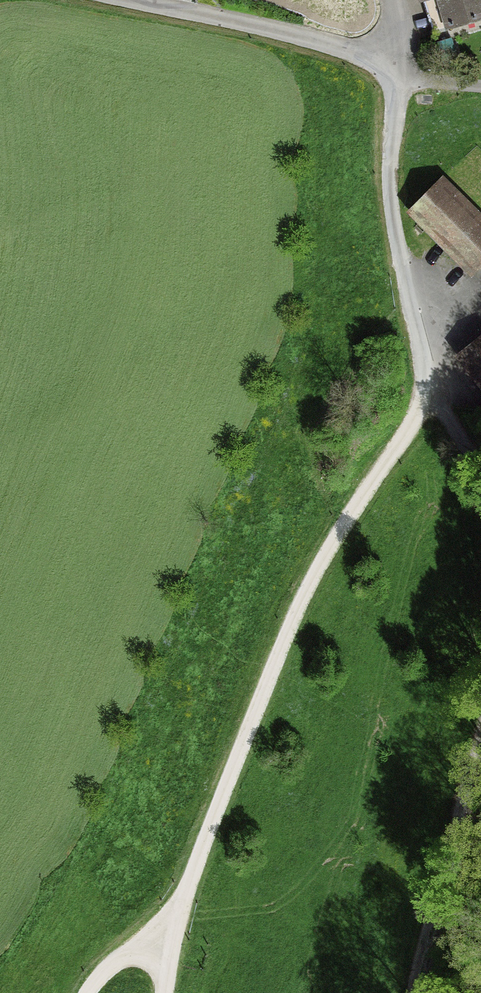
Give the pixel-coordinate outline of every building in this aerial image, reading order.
[(439,28),(430,31),(430,32),(480,18),(480,0),(431,0),(439,28)] [(438,182),(408,212),(469,273),(480,261),(480,225),(438,182)] [(455,355),(480,387),(480,336),(480,335),(455,355)]
